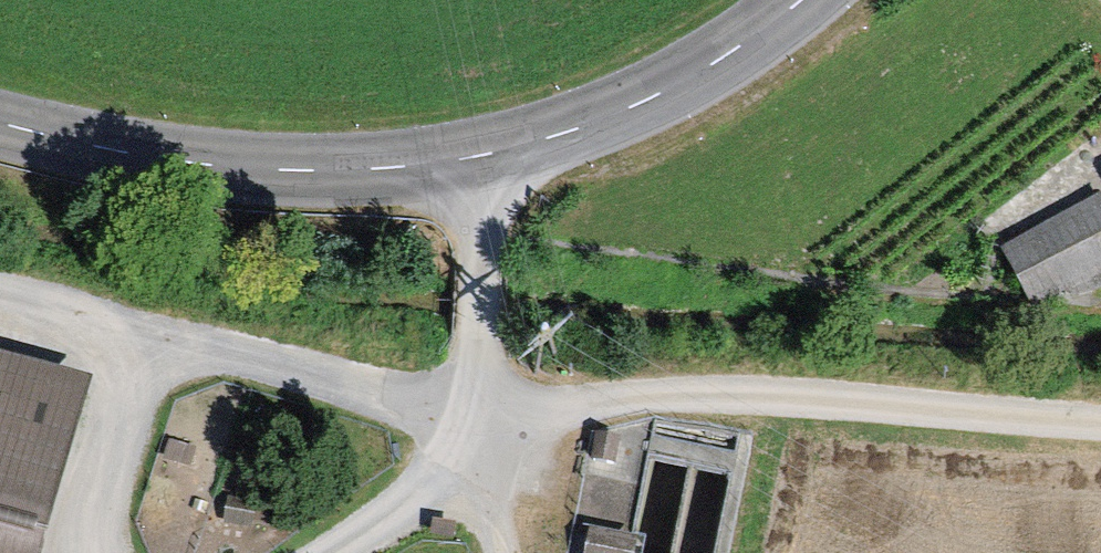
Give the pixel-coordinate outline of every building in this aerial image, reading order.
[(1001,248),(1030,308),(1100,290),(1100,201),(1098,196),(1001,248)] [(0,361),(0,552),(44,552),(90,385),(0,361)] [(593,529),(588,552),(632,552),(635,537),(593,529)]
